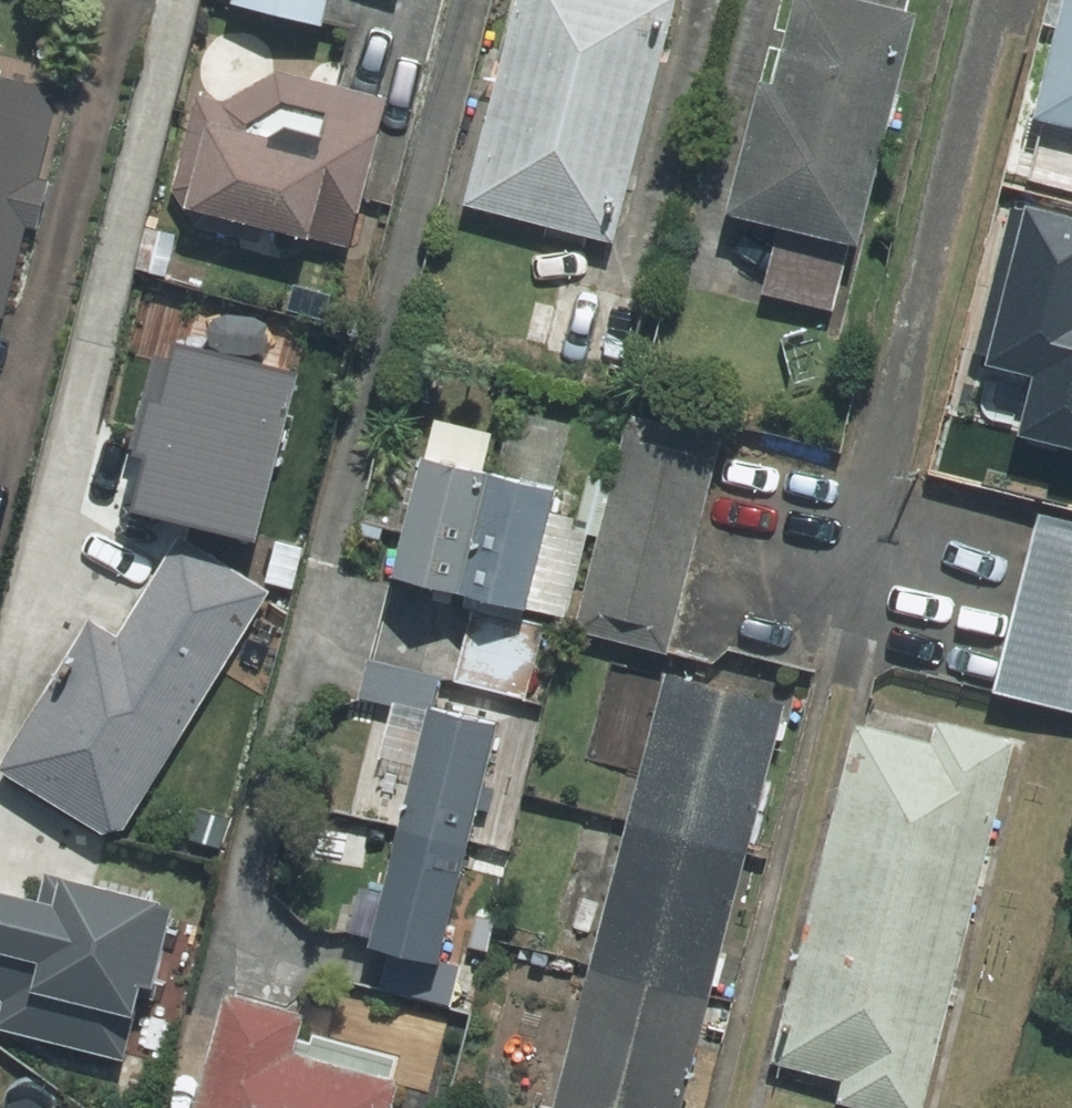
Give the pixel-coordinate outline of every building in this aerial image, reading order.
[(339,19),(344,0),(257,0),(339,19)] [(478,199),(628,234),(683,0),(525,0),(478,199)] [(790,219),(773,292),(843,308),(860,235),(876,239),(929,9),(889,0),(807,0),(789,77),(772,73),(741,208),(790,219)] [(1045,116),(1071,122),(1071,0),(1045,116)] [(400,96),(271,62),(273,57),(271,55),(269,52),(267,50),(265,48),(262,46),(260,44),(257,42),(254,41),(251,40),(248,39),(245,39),(242,39),(239,39),(236,39),(233,40),(230,40),(226,42),(224,43),(221,45),(218,46),(216,49),(214,51),(212,53),(210,56),(208,58),(207,61),(206,64),(205,67),(205,70),(204,74),(204,77),(205,80),(205,83),(206,86),(207,89),(174,223),(238,237),(240,239),(241,241),(242,243),(244,245),(245,246),(247,248),(249,250),(250,251),(252,253),(254,254),(256,255),(258,257),(260,258),(263,259),(265,259),(267,260),(269,261),(272,261),(274,261),(276,262),(279,262),(281,262),(284,261),(286,261),(288,261),(291,260),(293,259),(295,259),(297,258),(299,257),(302,256),(304,254),(306,253),(307,252),(309,250),(364,262),(400,96)] [(39,225),(51,228),(64,171),(52,169),(71,90),(0,73),(0,312),(17,316),(39,225)] [(550,269),(533,351),(641,374),(658,292),(550,269)] [(582,422),(521,408),(508,463),(569,477),(582,422)] [(634,414),(623,479),(594,474),(585,525),(614,530),(598,617),(687,633),(723,430),(634,414)] [(409,576),(547,606),(575,479),(437,449),(409,576)] [(1044,510),(1004,688),(1071,704),(1071,516),(1044,510)] [(133,843),(222,690),(286,580),(191,525),(127,635),(95,616),(6,769),(133,843)] [(678,661),(564,1107),(695,1107),(801,693),(678,661)] [(442,698),(401,892),(368,885),(358,931),(462,954),(514,713),(442,698)] [(938,736),(864,718),(786,1056),(854,1072),(848,1099),(886,1107),(942,1107),(947,1087),(1019,778),(1028,736),(943,716),(938,736)] [(251,800),(205,791),(193,856),(240,864),(251,800)] [(192,895),(59,864),(54,886),(5,875),(2,888),(0,888),(0,979),(8,981),(4,998),(34,1005),(27,1035),(152,1064),(192,895)] [(337,1007),(246,982),(211,1107),(411,1107),(425,1056),(331,1030),(337,1007)]
